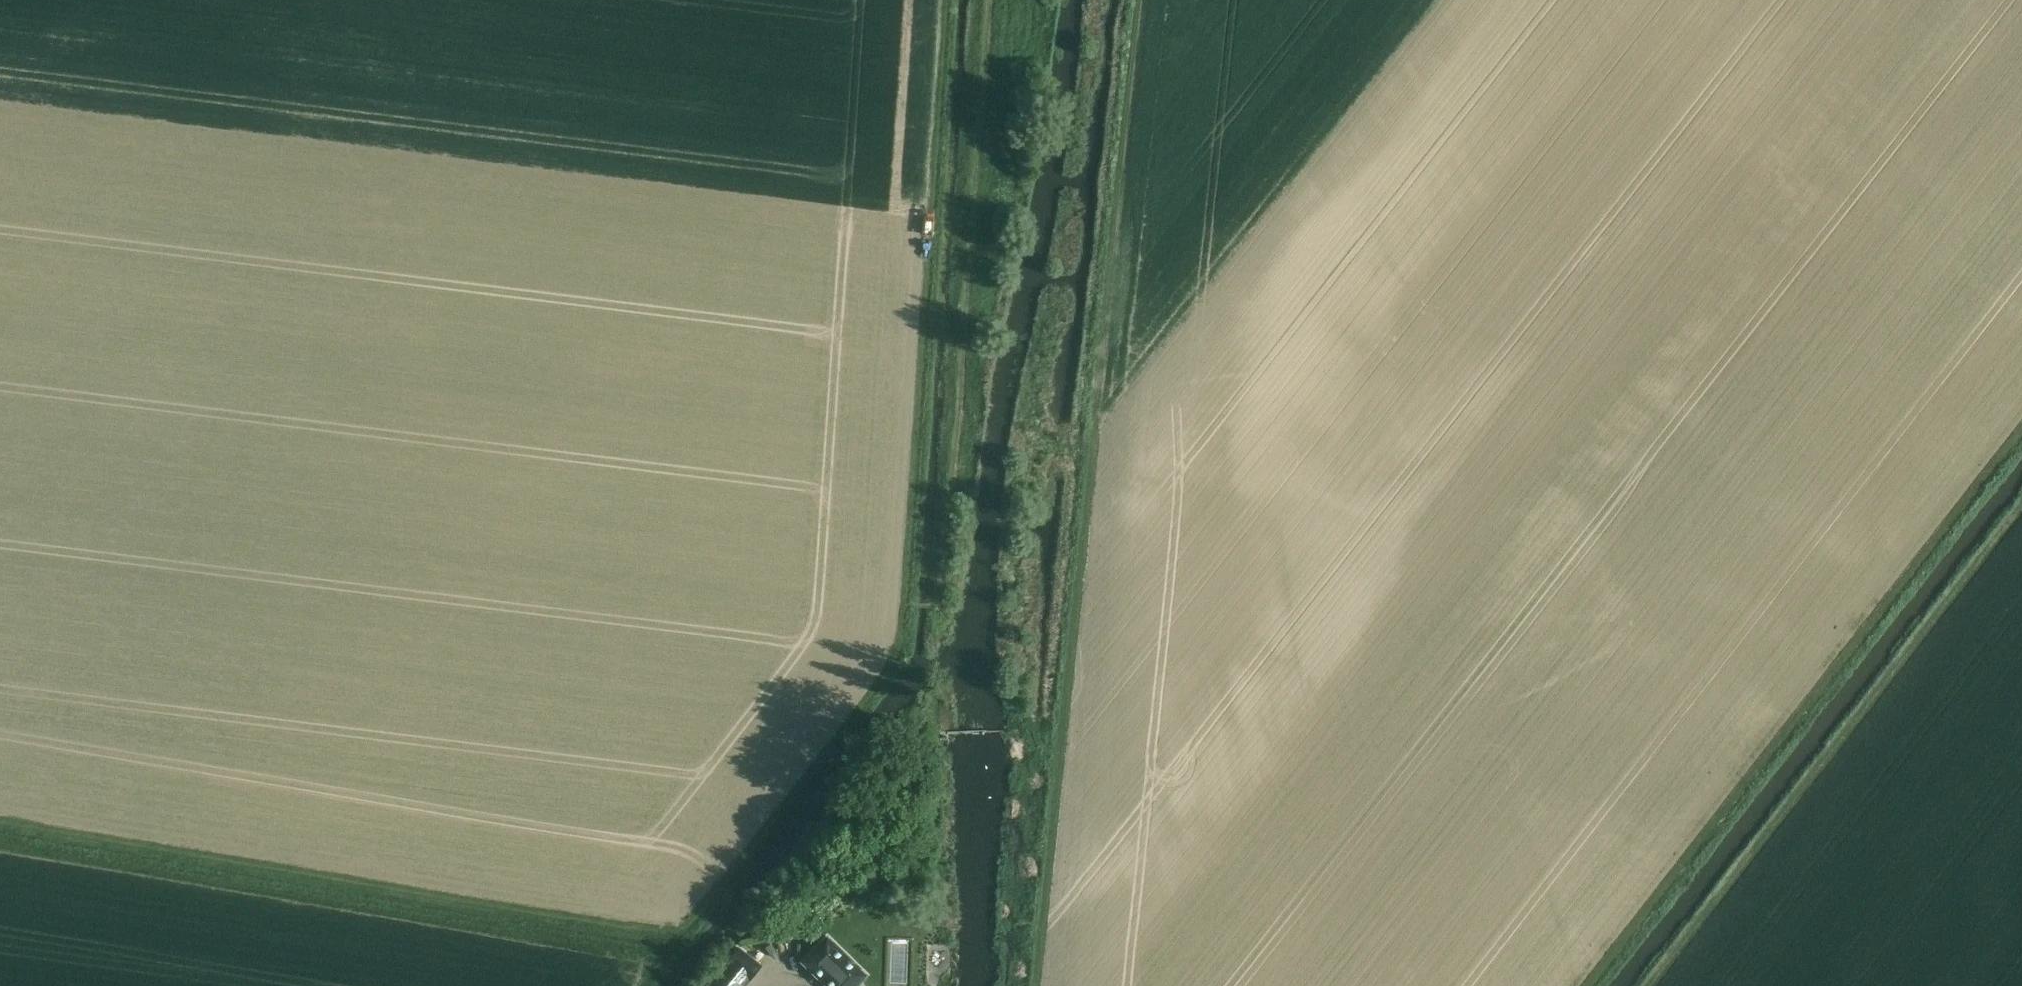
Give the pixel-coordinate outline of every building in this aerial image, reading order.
[(868,975),(828,936),(803,962),(828,985),(858,985),(868,975)] [(762,965),(739,947),(709,985),(735,985),(744,975),(750,980),(762,965)]
